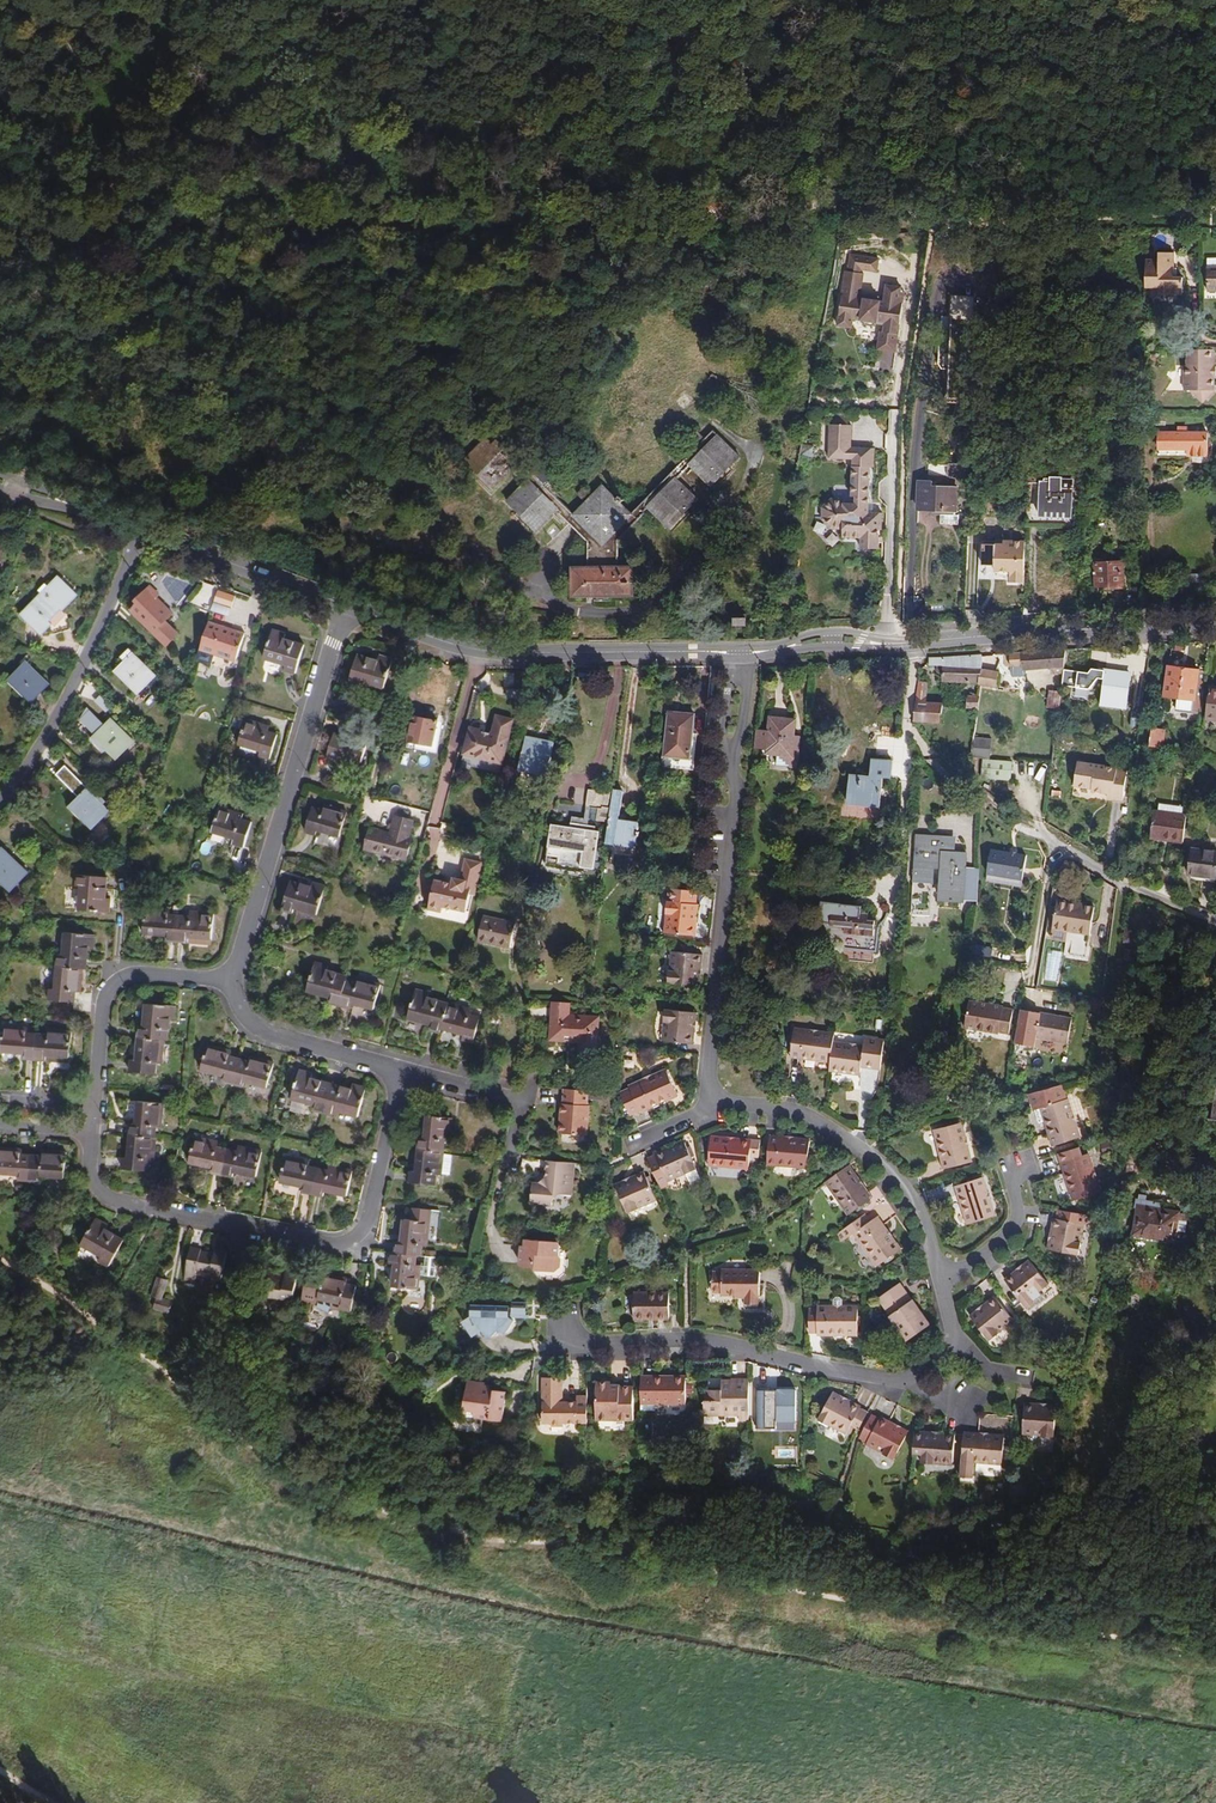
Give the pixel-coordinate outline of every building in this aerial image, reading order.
[(1146,259),(1146,288),(1158,288),(1158,295),(1183,295),(1184,277),(1174,277),(1175,253),(1159,253),(1159,259),(1146,259)] [(878,351),(895,354),(900,324),(894,316),(902,310),(903,305),(899,304),(900,294),(901,289),(886,287),(883,304),(877,302),(870,301),(871,297),(864,296),(864,298),(860,297),(863,276),(860,275),(857,275),(857,270),(860,268),(866,269),(866,272),(877,274),(878,261),(851,257),(848,273),(845,273),(837,327),(851,329),(859,340),(879,342),(878,351)] [(1208,267),(1208,292),(1215,292),(1215,267),(1210,267),(1208,267)] [(975,295),(949,295),(948,314),(942,313),(938,364),(940,368),(947,369),(946,403),(971,404),(975,295)] [(1215,350),(1188,350),(1187,366),(1185,366),(1185,391),(1191,391),(1200,400),(1210,391),(1214,391),(1215,377),(1214,377),(1214,366),(1215,366),(1215,350)] [(1210,391),(1200,400),(1202,402),(1214,391),(1210,391)] [(851,428),(830,428),(830,462),(853,462),(863,462),(863,451),(851,451),(851,428)] [(491,433),(465,460),(494,489),(514,468),(528,481),(508,502),(538,530),(556,511),(588,541),(588,568),(573,568),(573,595),(634,595),(633,568),(619,568),(619,541),(646,513),(645,512),(648,508),(669,529),(698,500),(677,480),(689,466),(711,487),(740,457),(713,431),(704,439),(696,431),(670,457),(678,466),(631,513),(603,485),(592,496),(584,488),(578,494),(586,502),(574,514),(554,495),(559,491),(548,481),(550,478),(536,463),(529,470),(491,433)] [(1157,451),(1187,451),(1187,457),(1208,457),(1208,431),(1158,431),(1157,451)] [(786,444),(804,447),(806,435),(788,433),(786,444)] [(960,449),(970,449),(970,436),(960,436),(960,449)] [(875,451),(863,451),(863,462),(853,462),(853,469),(870,469),(875,469),(875,451)] [(947,476),(969,478),(970,464),(949,463),(948,465),(947,476)] [(870,516),(870,469),(853,469),(853,499),(857,499),(857,506),(846,506),(846,502),(833,502),(824,511),(824,522),(833,532),(845,532),(845,541),(863,541),(863,551),(881,552),(881,533),(884,533),(884,516),(870,516)] [(1075,478),(1027,478),(1026,524),(1072,527),(1075,478)] [(956,511),(957,487),(930,487),(930,482),(917,482),(917,510),(930,510),(932,511),(940,511),(940,521),(958,521),(958,511),(956,511)] [(1004,541),(1025,542),(1026,526),(1005,525),(1004,541)] [(994,565),(993,570),(999,577),(1010,577),(1010,582),(1024,583),(1025,542),(1004,541),(1004,545),(983,544),(983,552),(982,552),(982,565),(994,565)] [(1097,590),(1123,588),(1122,562),(1095,564),(1097,590)] [(165,576),(156,567),(148,575),(157,584),(165,576)] [(1202,574),(1190,574),(1190,582),(1202,582),(1202,574)] [(56,577),(20,614),(40,633),(45,637),(54,634),(54,635),(71,630),(71,628),(72,628),(66,606),(76,596),(56,577)] [(218,591),(219,587),(215,586),(198,608),(210,614),(214,602),(218,591)] [(168,647),(177,637),(164,624),(173,615),(156,597),(158,595),(150,587),(134,602),(137,605),(131,611),(168,647)] [(236,596),(218,591),(214,602),(232,608),(236,596)] [(747,615),(735,615),(734,629),(746,629),(747,615)] [(246,634),(208,621),(199,650),(213,654),(214,653),(237,660),(246,634)] [(286,634),(272,630),(264,658),(286,665),(285,670),(296,674),(304,645),(284,639),(286,634)] [(129,648),(120,657),(124,661),(115,670),(138,694),(157,675),(129,648)] [(1064,667),(1066,649),(1010,654),(1011,667),(1023,666),(1023,670),(1064,667)] [(983,665),(982,656),(982,654),(944,657),(929,658),(929,666),(934,666),(934,676),(942,676),(942,682),(980,683),(982,669),(983,665)] [(378,661),(357,655),(349,683),(360,687),(362,682),(384,688),(393,660),(379,656),(378,661)] [(26,660),(8,679),(32,702),(50,683),(26,660)] [(1200,715),(1206,671),(1199,670),(1168,666),(1164,696),(1178,697),(1176,709),(1176,712),(1200,715)] [(998,672),(982,669),(980,683),(980,685),(995,687),(998,672)] [(1104,679),(1105,670),(1091,669),(1088,674),(1064,670),(1062,685),(1090,688),(1098,679),(1104,679)] [(1130,673),(1105,670),(1104,679),(1101,700),(1100,706),(1129,709),(1133,679),(1129,679),(1130,673)] [(187,687),(190,676),(185,673),(181,681),(187,687)] [(918,681),(914,720),(941,723),(943,704),(925,702),(927,682),(918,681)] [(1210,685),(1206,717),(1215,718),(1215,686),(1210,685)] [(1059,709),(1061,693),(1050,691),(1048,707),(1059,709)] [(979,709),(980,699),(980,697),(967,696),(966,708),(979,709)] [(112,717),(104,725),(89,709),(81,721),(95,734),(93,736),(117,759),(135,741),(112,717)] [(663,765),(695,768),(697,741),(692,741),(694,715),(668,713),(664,758),(663,758),(663,765)] [(436,730),(442,731),(443,723),(438,722),(413,717),(408,740),(433,746),(436,730)] [(493,734),(471,729),(464,754),(489,760),(487,767),(501,770),(513,721),(497,717),(493,734)] [(768,731),(755,729),(754,749),(766,750),(766,754),(777,755),(776,765),(789,767),(789,768),(797,769),(800,738),(794,738),(795,720),(769,717),(768,731)] [(269,727),(246,720),(239,744),(261,751),(260,756),(271,759),(278,735),(268,732),(269,727)] [(1165,729),(1151,727),(1149,747),(1162,749),(1165,729)] [(437,754),(442,731),(436,730),(433,746),(408,740),(407,748),(437,754)] [(362,763),(369,739),(346,732),(344,737),(335,734),(327,758),(338,761),(340,756),(362,763)] [(534,770),(531,786),(544,789),(554,743),(542,740),(541,743),(525,739),(518,771),(523,771),(524,767),(534,770)] [(974,741),(972,757),(983,759),(980,777),(1010,781),(1012,763),(984,759),(987,743),(974,741)] [(892,761),(873,759),(871,778),(850,776),(847,803),(880,806),(883,777),(891,777),(892,761)] [(1128,770),(1081,763),(1078,786),(1092,788),(1092,791),(1108,793),(1113,794),(1112,799),(1123,800),(1128,770)] [(88,787),(69,806),(93,829),(111,810),(88,787)] [(586,807),(591,808),(589,820),(608,822),(612,795),(605,794),(605,793),(589,790),(586,807)] [(623,792),(614,790),(606,844),(606,848),(612,849),(611,855),(634,859),(635,848),(639,823),(619,820),(623,792)] [(1159,804),(1158,811),(1182,815),(1183,807),(1159,804)] [(322,811),(312,808),(305,832),(316,835),(318,830),(340,837),(347,813),(324,806),(322,811)] [(591,808),(586,807),(584,819),(572,817),(571,823),(588,825),(589,820),(591,808)] [(243,815),(220,808),(213,832),(235,839),(234,844),(245,847),(252,823),(242,820),(243,815)] [(1150,838),(1183,842),(1186,815),(1182,815),(1158,811),(1154,811),(1150,838)] [(413,821),(394,816),(390,833),(370,828),(364,850),(406,861),(412,839),(409,838),(413,821)] [(588,825),(571,823),(570,827),(551,824),(546,855),(558,857),(557,864),(594,870),(600,831),(596,831),(596,827),(588,825)] [(912,912),(930,913),(933,867),(945,868),(943,899),(960,901),(960,899),(962,868),(963,854),(953,854),(954,847),(945,846),(946,838),(917,835),(912,912)] [(955,838),(946,838),(945,846),(954,847),(955,838)] [(0,850),(0,879),(11,890),(29,872),(3,847),(0,850)] [(1192,849),(1189,875),(1215,879),(1215,872),(1215,852),(1192,849)] [(1027,856),(991,850),(987,874),(1023,880),(1027,856)] [(482,863),(465,859),(460,880),(453,878),(452,884),(434,880),(428,909),(442,913),(443,907),(466,912),(470,893),(475,894),(482,863)] [(960,899),(978,900),(979,869),(962,868),(960,899)] [(108,877),(78,874),(77,886),(82,886),(80,910),(110,912),(111,898),(106,898),(108,877)] [(311,888),(291,882),(282,910),(293,914),(295,909),(317,915),(325,887),(312,883),(311,888)] [(668,915),(666,933),(695,937),(697,921),(694,921),(696,905),(697,892),(671,889),(670,902),(667,902),(666,914),(668,915)] [(1070,901),(1057,899),(1051,936),(1066,938),(1067,929),(1078,931),(1077,932),(1090,934),(1095,907),(1075,904),(1074,905),(1069,904),(1070,901)] [(821,902),(820,908),(819,921),(831,922),(830,926),(845,928),(845,933),(873,936),(875,921),(868,920),(869,914),(861,913),(854,912),(855,906),(821,902)] [(167,940),(178,941),(180,916),(169,915),(170,910),(146,908),(144,933),(167,935),(167,940)] [(180,916),(178,941),(189,942),(189,937),(212,939),(215,914),(191,912),(190,917),(180,916)] [(516,924),(483,917),(478,941),(511,948),(516,924)] [(1124,942),(1133,943),(1135,930),(1126,929),(1124,942)] [(58,955),(58,967),(83,969),(87,969),(89,948),(94,948),(95,935),(65,932),(63,956),(58,955)] [(1134,951),(1124,949),(1123,959),(1132,961),(1133,958),(1134,951)] [(278,954),(266,951),(262,963),(274,966),(278,954)] [(698,970),(701,970),(702,955),(674,952),(672,971),(669,971),(668,983),(696,986),(698,970)] [(329,1001),(340,1005),(346,980),(347,976),(327,970),(329,966),(315,962),(307,990),(330,997),(329,1001)] [(83,969),(58,967),(56,990),(51,989),(50,1001),(75,1003),(76,992),(81,993),(83,969)] [(346,980),(340,1005),(351,1008),(352,1003),(374,1009),(381,985),(358,978),(356,983),(346,980)] [(442,1027),(448,1003),(428,998),(429,993),(416,989),(408,1018),(431,1024),(430,1029),(441,1032),(442,1027)] [(571,1002),(553,1001),(549,1040),(578,1042),(582,1015),(570,1015),(571,1002)] [(981,1006),(982,1003),(969,1001),(964,1028),(998,1034),(998,1032),(1009,1034),(1013,1010),(1002,1008),(1003,1007),(991,1005),(990,1008),(981,1006)] [(472,1009),(448,1003),(442,1027),(464,1033),(463,1038),(474,1041),(481,1017),(471,1014),(472,1009)] [(164,1040),(168,1040),(170,1019),(175,1020),(176,1006),(146,1004),(144,1027),(139,1027),(139,1038),(164,1040)] [(692,1029),(694,1013),(666,1010),(664,1022),(667,1022),(665,1041),(693,1044),(695,1029),(692,1029)] [(1035,1038),(1040,1013),(1026,1011),(1022,1035),(1035,1038)] [(1072,1019),(1040,1013),(1035,1038),(1068,1044),(1072,1019)] [(582,1015),(578,1042),(580,1042),(580,1057),(597,1059),(599,1017),(582,1015)] [(36,1059),(38,1034),(27,1033),(27,1028),(3,1026),(1,1052),(24,1053),(24,1058),(36,1059)] [(49,1035),(38,1034),(36,1059),(48,1060),(48,1055),(71,1057),(73,1032),(49,1030),(49,1035)] [(833,1040),(833,1036),(793,1031),(790,1056),(804,1057),(803,1060),(816,1062),(817,1059),(830,1061),(833,1042),(833,1040)] [(843,1069),(843,1071),(856,1073),(856,1070),(860,1071),(861,1065),(880,1067),(884,1038),(865,1036),(863,1043),(863,1046),(833,1042),(830,1061),(830,1063),(829,1067),(843,1069)] [(164,1040),(139,1038),(137,1061),(132,1061),(131,1072),(156,1074),(157,1063),(162,1064),(164,1040)] [(233,1083),(240,1059),(229,1056),(231,1052),(207,1045),(201,1070),(224,1076),(222,1080),(233,1083)] [(250,1062),(240,1059),(233,1083),(244,1086),(245,1081),(268,1088),(274,1063),(251,1057),(250,1062)] [(630,1088),(667,1071),(666,1069),(629,1085),(630,1088)] [(324,1112),(331,1085),(309,1079),(310,1074),(299,1071),(292,1099),(312,1105),(311,1109),(324,1112)] [(677,1094),(667,1071),(630,1088),(620,1092),(629,1115),(640,1110),(652,1105),(653,1107),(666,1102),(665,1099),(677,1094)] [(354,1090),(331,1085),(324,1112),(337,1116),(338,1112),(359,1117),(366,1088),(355,1085),(354,1090)] [(1061,1085),(1029,1094),(1039,1123),(1044,1122),(1048,1134),(1050,1133),(1054,1146),(1078,1139),(1066,1100),(1061,1085)] [(588,1105),(588,1090),(572,1089),(565,1089),(563,1104),(562,1104),(560,1134),(587,1136),(589,1105),(588,1105)] [(1069,1099),(1066,1100),(1078,1139),(1081,1138),(1069,1099)] [(131,1136),(156,1137),(157,1127),(162,1127),(163,1103),(138,1102),(137,1125),(132,1124),(131,1136)] [(419,1151),(444,1153),(445,1142),(450,1143),(452,1119),(427,1116),(425,1139),(420,1139),(419,1151)] [(960,1124),(969,1163),(972,1162),(963,1123),(960,1124)] [(942,1156),(945,1169),(969,1163),(960,1124),(936,1130),(939,1143),(936,1143),(939,1156),(942,1156)] [(154,1161),(156,1137),(131,1136),(129,1159),(124,1158),(123,1170),(149,1171),(149,1161),(154,1161)] [(222,1174),(227,1150),(217,1148),(218,1143),(194,1138),(189,1162),(212,1167),(211,1172),(222,1174)] [(809,1142),(769,1138),(767,1163),(780,1164),(780,1167),(793,1168),(794,1165),(807,1167),(809,1142)] [(749,1167),(750,1157),(751,1143),(710,1139),(708,1164),(722,1165),(722,1168),(735,1169),(735,1166),(749,1167)] [(750,1157),(758,1158),(760,1140),(751,1140),(751,1143),(750,1157)] [(1112,1140),(1101,1143),(1104,1155),(1115,1152),(1112,1140)] [(684,1141),(669,1147),(670,1150),(685,1143),(684,1141)] [(656,1155),(647,1159),(659,1184),(684,1172),(685,1174),(697,1169),(685,1143),(670,1150),(669,1147),(655,1153),(656,1155)] [(30,1180),(32,1155),(22,1154),(22,1149),(0,1147),(0,1172),(19,1174),(18,1179),(30,1180)] [(238,1152),(227,1150),(222,1174),(233,1176),(234,1172),(257,1177),(262,1152),(239,1147),(238,1152)] [(32,1155),(30,1180),(41,1181),(42,1176),(64,1178),(67,1153),(43,1151),(42,1156),(32,1155)] [(444,1154),(444,1153),(419,1151),(416,1173),(411,1173),(410,1184),(435,1187),(436,1177),(441,1177),(441,1174),(444,1154)] [(452,1155),(444,1154),(441,1174),(450,1175),(452,1155)] [(1089,1154),(1086,1155),(1099,1193),(1101,1192),(1089,1154)] [(1086,1155),(1063,1162),(1067,1175),(1064,1176),(1068,1189),(1071,1188),(1075,1201),(1099,1193),(1086,1155)] [(301,1191),(313,1194),(318,1169),(308,1167),(309,1162),(286,1157),(280,1182),(302,1186),(301,1191)] [(572,1194),(575,1163),(563,1162),(548,1161),(546,1178),(540,1184),(533,1183),(531,1203),(553,1205),(553,1201),(562,1193),(572,1194)] [(872,1198),(849,1165),(847,1167),(870,1200),(872,1198)] [(318,1169),(313,1194),(324,1196),(325,1191),(348,1196),(353,1171),(329,1166),(328,1171),(318,1169)] [(1148,1176),(1150,1168),(1136,1166),(1135,1173),(1148,1176)] [(870,1200),(847,1167),(826,1182),(834,1192),(832,1194),(840,1205),(842,1203),(850,1214),(870,1200)] [(639,1205),(656,1197),(644,1171),(629,1178),(630,1181),(615,1187),(627,1213),(640,1207),(639,1205)] [(684,1172),(659,1184),(661,1189),(669,1185),(668,1182),(685,1174),(684,1172)] [(630,1181),(629,1178),(614,1185),(615,1187),(630,1181)] [(983,1178),(980,1179),(993,1217),(995,1216),(983,1178)] [(980,1179),(957,1186),(961,1199),(958,1200),(962,1213),(965,1212),(969,1225),(993,1217),(980,1179)] [(834,1192),(826,1182),(824,1183),(832,1194),(834,1192)] [(1149,1208),(1151,1201),(1147,1200),(1148,1195),(1140,1193),(1139,1198),(1137,1198),(1136,1206),(1138,1206),(1134,1234),(1174,1241),(1176,1230),(1186,1232),(1189,1214),(1160,1210),(1149,1208)] [(657,1199),(656,1197),(639,1205),(640,1207),(657,1199)] [(1162,1202),(1151,1201),(1149,1208),(1160,1210),(1162,1202)] [(848,1216),(850,1214),(842,1203),(840,1205),(848,1216)] [(416,1255),(421,1256),(422,1247),(427,1247),(430,1210),(412,1208),(411,1220),(404,1219),(402,1242),(397,1242),(396,1254),(416,1255)] [(1203,1208),(1192,1211),(1190,1222),(1205,1219),(1203,1208)] [(865,1215),(836,1235),(841,1242),(853,1234),(855,1232),(863,1243),(861,1245),(869,1256),(871,1254),(878,1265),(899,1251),(876,1218),(870,1222),(865,1215)] [(878,1216),(876,1218),(899,1251),(901,1249),(878,1216)] [(108,1226),(96,1219),(82,1244),(102,1256),(99,1260),(110,1266),(124,1240),(106,1230),(108,1226)] [(1084,1225),(1055,1219),(1053,1234),(1050,1234),(1047,1250),(1076,1255),(1079,1236),(1082,1237),(1084,1225)] [(855,1232),(853,1234),(861,1245),(863,1243),(855,1232)] [(537,1247),(524,1246),(522,1246),(520,1264),(522,1267),(532,1267),(535,1270),(554,1271),(561,1267),(562,1258),(560,1256),(561,1245),(559,1243),(537,1241),(537,1247)] [(201,1251),(191,1248),(184,1281),(195,1283),(197,1274),(210,1276),(210,1277),(222,1280),(228,1251),(216,1249),(214,1255),(201,1253),(201,1251)] [(396,1254),(391,1253),(390,1263),(395,1264),(393,1287),(418,1290),(420,1267),(415,1267),(416,1255),(396,1254)] [(871,1254),(869,1256),(876,1267),(878,1265),(871,1254)] [(435,1277),(437,1257),(425,1256),(423,1276),(435,1277)] [(1029,1260),(1016,1271),(1018,1272),(1030,1262),(1029,1260)] [(1004,1280),(1022,1303),(1037,1291),(1039,1293),(1049,1285),(1030,1262),(1018,1272),(1016,1271),(1004,1280)] [(291,1310),(297,1271),(286,1269),(285,1275),(278,1274),(279,1268),(264,1265),(259,1299),(273,1301),(272,1306),(280,1307),(280,1308),(287,1309),(291,1310)] [(746,1295),(746,1299),(746,1304),(759,1304),(759,1298),(760,1298),(760,1270),(721,1270),(721,1272),(713,1272),(713,1288),(717,1288),(721,1291),(721,1293),(721,1295),(733,1295),(746,1295)] [(323,1279),(307,1276),(302,1302),(317,1305),(319,1299),(341,1304),(340,1309),(352,1311),(357,1287),(346,1285),(347,1280),(323,1275),(323,1279)] [(157,1277),(151,1296),(157,1298),(162,1300),(168,1280),(157,1277)] [(883,1307),(906,1291),(900,1283),(878,1299),(883,1307)] [(930,1325),(906,1291),(883,1307),(907,1341),(930,1325)] [(1037,1291),(1022,1303),(1024,1305),(1039,1293),(1037,1291)] [(647,1318),(669,1319),(669,1293),(634,1293),(634,1321),(647,1321),(647,1318)] [(833,1306),(843,1306),(843,1300),(840,1297),(836,1297),(833,1300),(833,1306)] [(983,1308),(971,1318),(989,1341),(999,1333),(997,1331),(1012,1319),(994,1297),(982,1306),(983,1308)] [(173,1303),(162,1300),(157,1298),(154,1308),(169,1313),(173,1303)] [(509,1306),(471,1307),(471,1318),(467,1322),(477,1334),(484,1329),(492,1336),(500,1328),(506,1332),(513,1320),(509,1318),(529,1318),(529,1315),(526,1315),(526,1303),(513,1303),(512,1315),(509,1315),(509,1306)] [(858,1306),(843,1306),(833,1306),(818,1306),(818,1333),(831,1333),(831,1336),(844,1336),(844,1333),(858,1333),(858,1306)] [(969,1316),(971,1318),(983,1308),(982,1306),(969,1316)] [(997,1331),(999,1333),(1014,1321),(1012,1319),(997,1331)] [(641,1376),(641,1404),(659,1404),(686,1404),(686,1376),(641,1376)] [(565,1422),(587,1422),(587,1396),(575,1396),(575,1403),(562,1403),(562,1377),(543,1377),(543,1424),(565,1424),(565,1422)] [(737,1422),(749,1422),(749,1380),(721,1380),(721,1390),(706,1390),(706,1403),(704,1403),(704,1416),(737,1416),(737,1422)] [(484,1388),(485,1385),(485,1383),(467,1381),(463,1414),(476,1416),(476,1417),(502,1421),(506,1391),(484,1388)] [(610,1382),(596,1382),(596,1420),(634,1420),(634,1386),(619,1386),(619,1385),(610,1385),(610,1382)] [(771,1387),(757,1387),(756,1429),(777,1429),(777,1422),(797,1422),(797,1390),(771,1390),(771,1387)] [(846,1402),(847,1400),(832,1392),(831,1395),(846,1402)] [(847,1432),(855,1437),(868,1412),(860,1407),(847,1400),(846,1402),(831,1395),(818,1420),(829,1426),(830,1424),(847,1432)] [(1040,1407),(1040,1404),(1025,1403),(1023,1432),(1042,1433),(1042,1436),(1054,1437),(1056,1408),(1040,1407)] [(686,1415),(686,1404),(659,1404),(659,1415),(686,1415)] [(880,1418),(872,1414),(859,1439),(867,1443),(884,1452),(883,1454),(893,1460),(907,1434),(893,1427),(894,1424),(880,1417),(880,1418)] [(846,1435),(847,1432),(830,1424),(829,1426),(846,1435)] [(908,1432),(894,1424),(893,1427),(907,1434),(908,1432)] [(952,1463),(954,1434),(944,1434),(939,1433),(939,1436),(923,1434),(921,1464),(933,1464),(933,1462),(952,1463)] [(1004,1438),(983,1436),(963,1435),(961,1471),(960,1474),(974,1475),(975,1460),(988,1461),(1002,1462),(1004,1438)] [(884,1452),(867,1443),(866,1445),(883,1454),(884,1452)]
